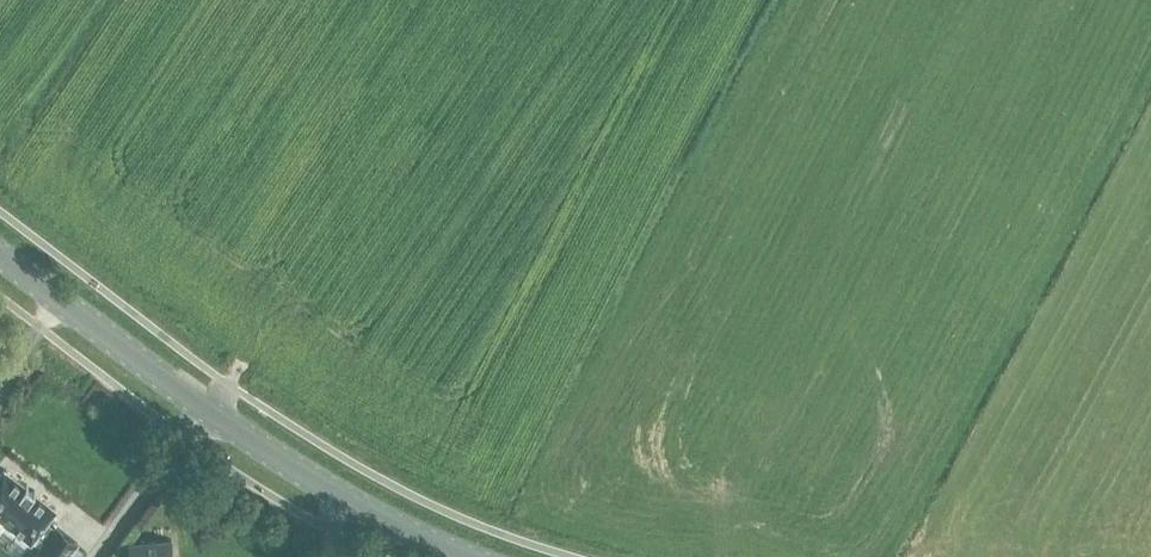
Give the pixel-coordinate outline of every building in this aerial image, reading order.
[(49,541),(36,556),(72,556),(82,544),(50,519),(55,512),(57,509),(49,503),(7,470),(5,469),(5,468),(4,470),(0,475),(0,517),(31,542),(39,533),(49,541)] [(173,540),(130,543),(132,556),(174,556),(173,540)]
